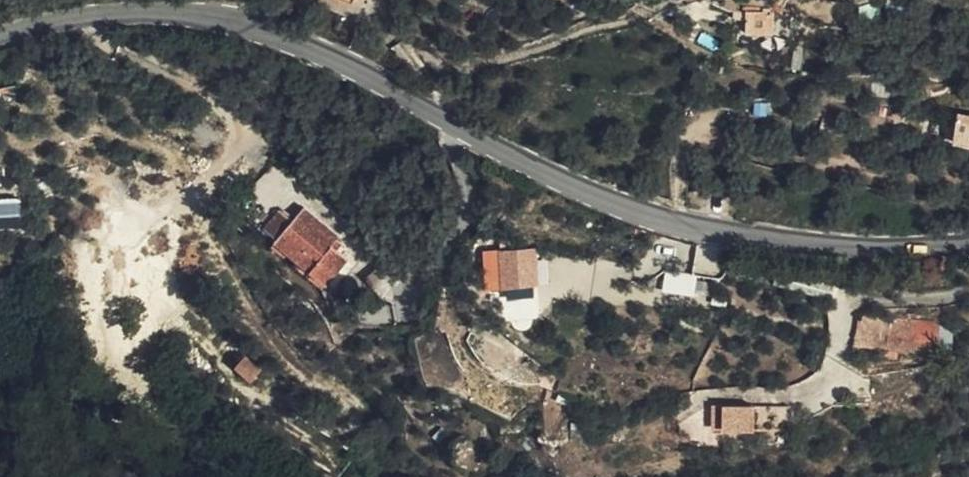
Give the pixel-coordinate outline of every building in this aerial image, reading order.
[(774,38),(777,12),(749,10),(747,36),(774,38)] [(955,121),(951,143),(968,147),(968,123),(955,121)] [(314,197),(301,186),(286,204),(298,215),(297,217),(351,260),(371,235),(362,228),(354,222),(359,216),(363,212),(325,183),(314,197)] [(284,208),(268,225),(278,234),(294,217),(284,208)] [(359,216),(354,222),(362,228),(366,222),(359,216)] [(549,226),(515,229),(519,277),(553,274),(549,226)] [(409,233),(402,238),(417,255),(423,249),(409,233)] [(669,269),(666,287),(695,292),(698,274),(669,269)] [(553,274),(519,277),(520,289),(555,286),(553,274)]
